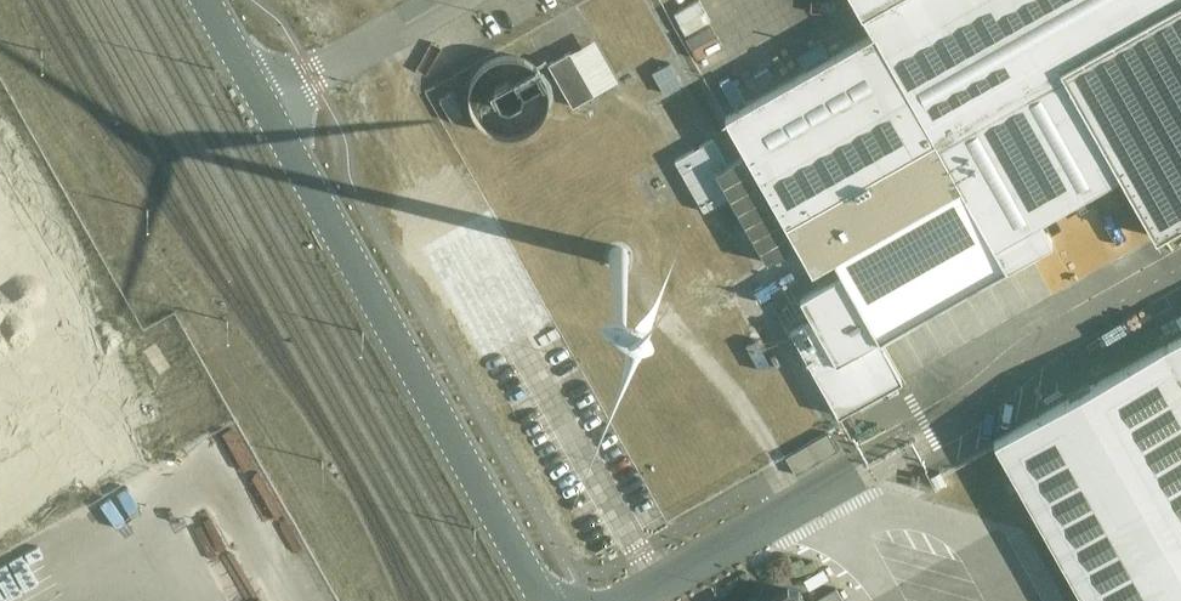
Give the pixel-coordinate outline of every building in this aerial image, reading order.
[(681,20),(704,10),(699,0),(672,0),(681,20)] [(872,31),(724,115),(749,158),(744,160),(741,155),(727,163),(715,170),(729,195),(766,261),(792,246),(748,168),(753,165),(817,280),(834,270),(836,274),(839,272),(840,273),(799,296),(811,317),(790,329),(838,414),(901,379),(878,338),(1006,265),(994,243),(1119,173),(1154,235),(1180,220),(1180,0),(854,0),(872,31)] [(722,80),(787,45),(774,21),(737,41),(744,54),(716,69),(722,80)] [(594,93),(570,51),(569,50),(548,62),(572,105),(594,93)] [(486,130),(499,135),(512,135),(525,131),(535,124),(543,113),(547,100),(546,87),(540,73),(529,62),(515,56),(500,56),(485,62),(474,72),(468,84),(467,97),(469,110),(476,122),(486,130)] [(653,71),(664,92),(680,83),(669,62),(653,71)] [(450,93),(439,98),(451,120),(462,114),(450,93)] [(703,210),(729,195),(715,170),(727,163),(723,155),(719,149),(713,137),(674,159),(703,210)] [(610,251),(609,254),(609,256),(610,259),(611,262),(613,264),(616,265),(619,265),(622,265),(624,264),(627,262),(628,259),(629,256),(629,254),(628,251),(627,248),(624,246),(622,245),(619,245),(616,245),(613,246),(611,248),(610,251)] [(992,439),(1084,600),(1180,600),(1180,333),(992,439)] [(799,590),(787,587),(762,600),(805,600),(799,590)]
